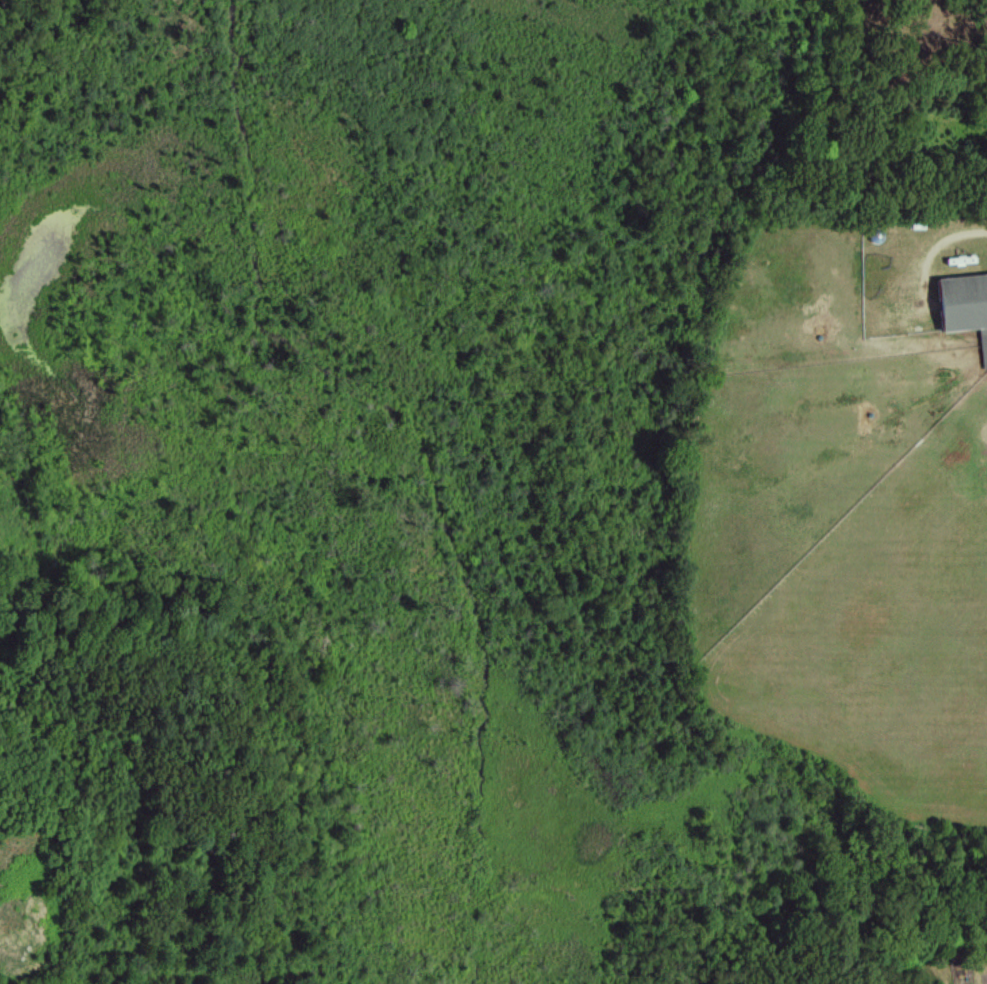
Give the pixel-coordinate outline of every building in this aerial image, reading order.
[(941,333),(979,330),(982,370),(986,370),(986,274),(937,279),(941,333)]
